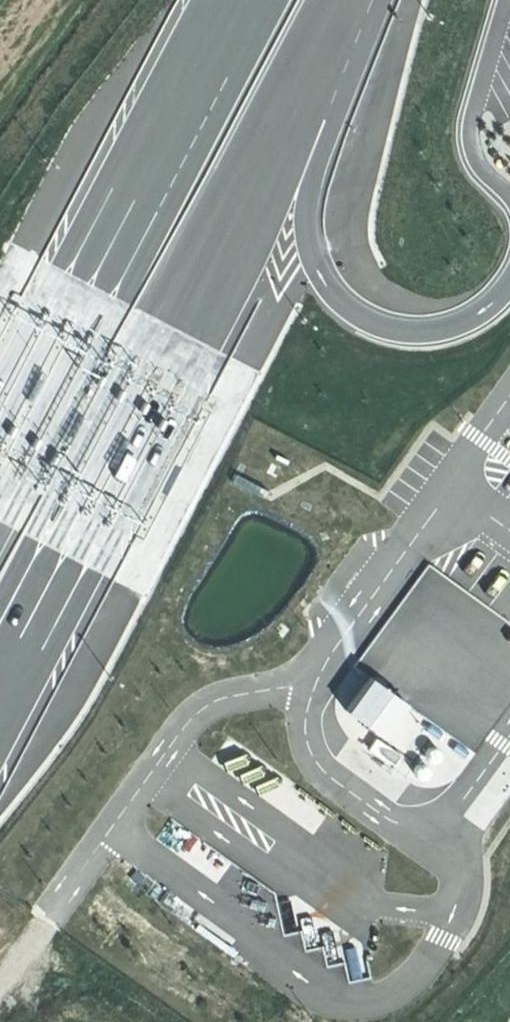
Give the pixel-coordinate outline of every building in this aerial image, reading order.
[(410,704),(372,677),(347,710),(385,737),(410,704)]
